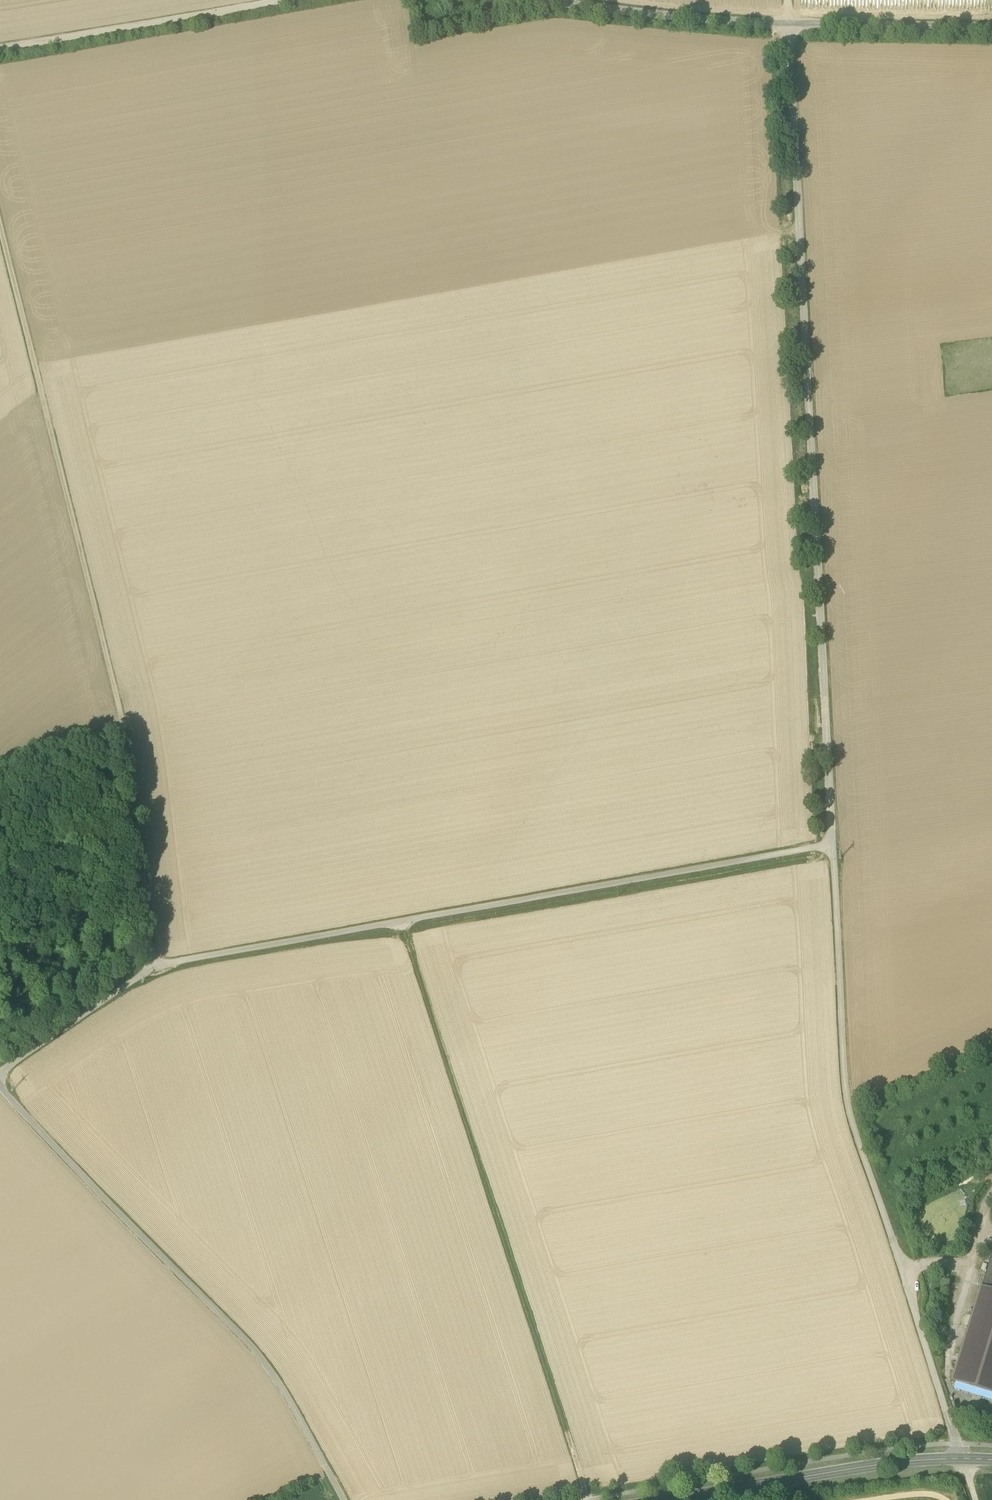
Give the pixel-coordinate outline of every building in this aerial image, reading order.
[(991,1291),(991,1259),(991,1258),(982,1288),(991,1291)] [(991,1396),(991,1291),(982,1288),(952,1383),(991,1396)]
